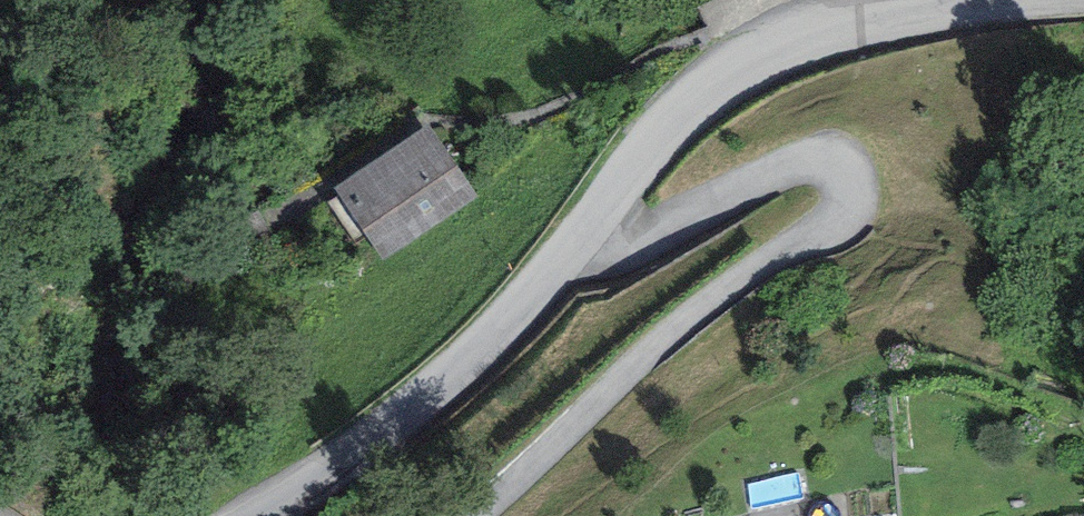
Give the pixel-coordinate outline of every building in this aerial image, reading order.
[(430,124),(334,187),(382,260),(478,197),(430,124)]
